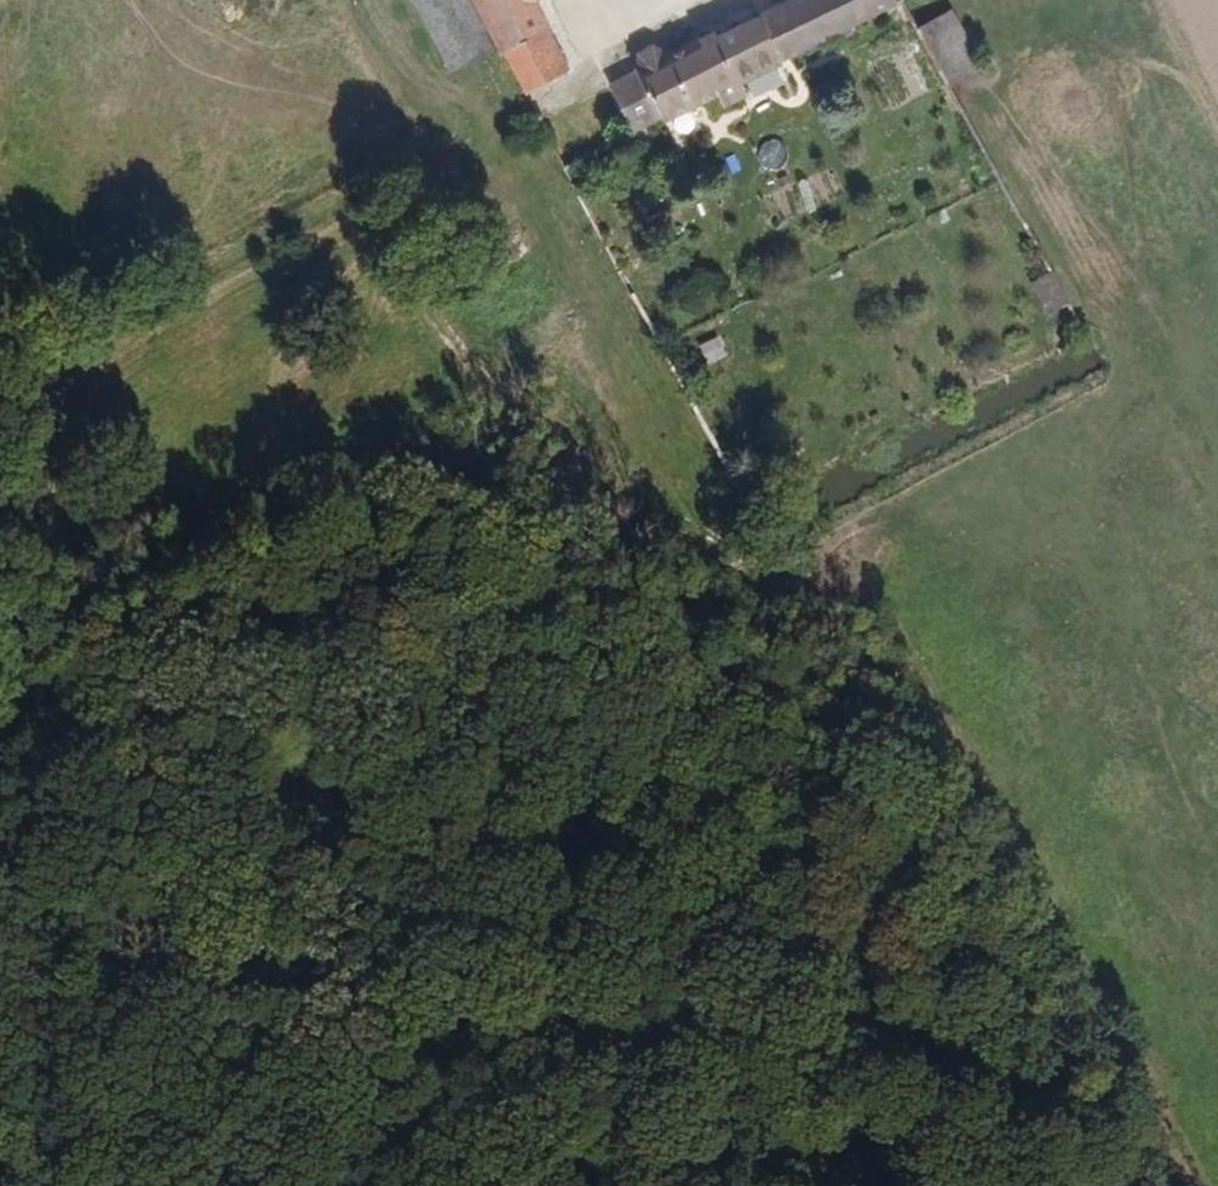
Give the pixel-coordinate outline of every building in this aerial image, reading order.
[(434,34),(481,10),(476,0),(417,0),(434,34)] [(481,10),(507,62),(550,40),(530,0),(476,0),(481,10)] [(885,5),(882,0),(773,0),(757,8),(781,56),(885,5)] [(779,69),(781,56),(757,8),(714,30),(710,23),(668,46),(650,38),(642,38),(636,41),(633,45),(632,55),(633,63),(622,70),(628,81),(640,74),(661,114),(687,101),(693,111),(779,69)] [(949,84),(981,67),(952,8),(920,24),(949,84)] [(1056,270),(1031,279),(1045,316),(1070,307),(1056,270)] [(718,334),(699,345),(712,369),(731,358),(718,334)]
